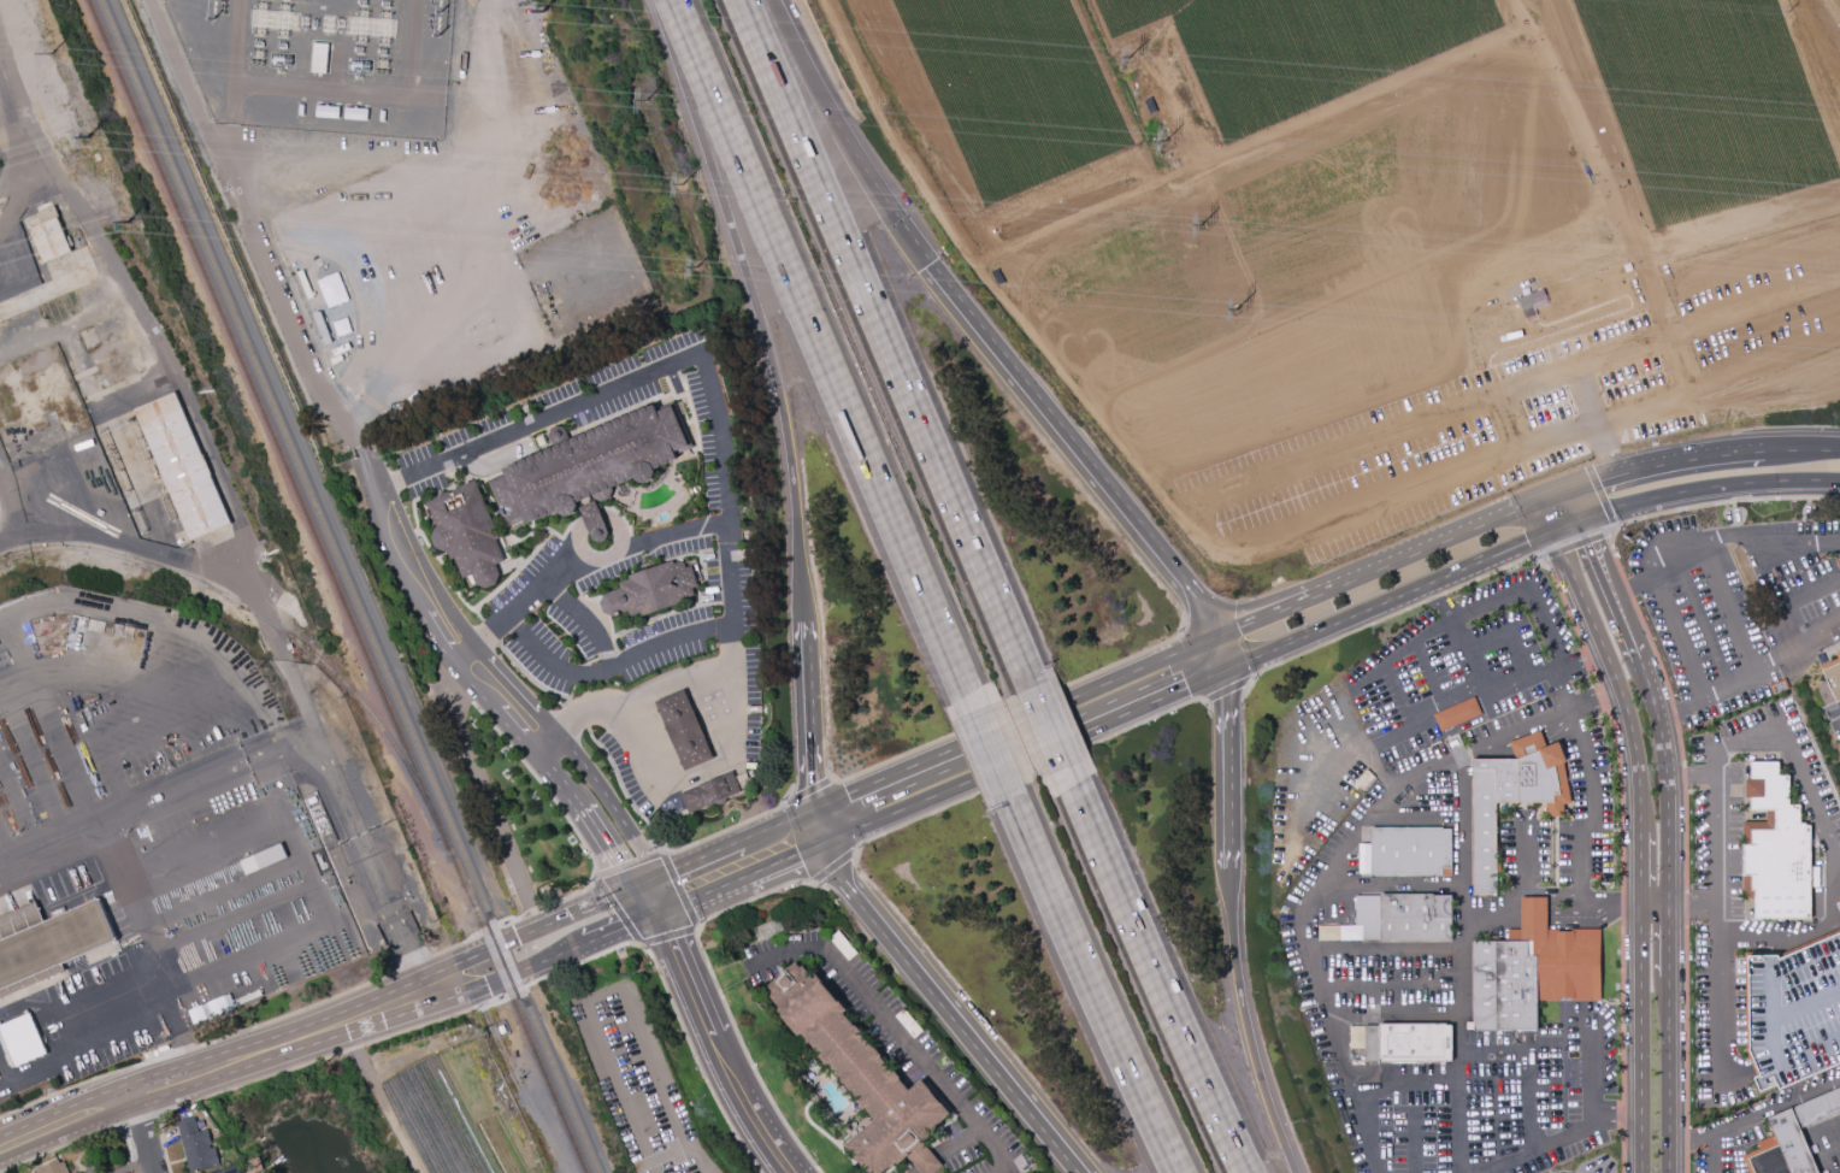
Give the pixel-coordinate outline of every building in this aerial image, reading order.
[(313,42),(328,43),(325,73),(311,72),(313,42)] [(315,105),(340,107),(338,118),(314,117),(315,105)] [(344,107),(368,110),(367,120),(343,118),(344,107)] [(39,214),(43,225),(31,229),(46,264),(72,253),(55,208),(39,214)] [(1516,297),(1543,288),(1545,295),(1531,300),(1535,313),(1523,318),(1516,297)] [(137,411),(177,395),(231,525),(191,542),(137,411)] [(626,478),(627,479),(619,483),(612,487),(612,488),(608,496),(601,500),(594,496),(592,495),(590,495),(584,497),(584,496),(583,496),(584,499),(579,500),(577,501),(578,503),(573,512),(565,515),(558,513),(556,509),(549,513),(541,517),(541,514),(539,515),(539,517),(532,520),(531,519),(524,521),(523,518),(506,525),(486,479),(503,472),(501,467),(508,465),(508,464),(515,460),(515,461),(518,461),(517,460),(524,456),(525,458),(526,458),(525,456),(532,453),(533,454),(535,454),(535,453),(542,449),(542,450),(543,450),(543,448),(550,446),(550,447),(553,446),(550,442),(548,437),(552,430),(558,426),(565,430),(568,440),(570,438),(570,437),(577,435),(578,435),(578,434),(585,430),(586,432),(586,431),(586,430),(594,426),(595,428),(596,428),(595,426),(602,423),(603,424),(605,424),(605,423),(612,419),(612,420),(613,420),(613,419),(620,415),(620,417),(621,417),(621,415),(629,412),(629,413),(631,412),(630,411),(637,408),(638,409),(639,408),(638,407),(647,403),(647,405),(654,402),(656,407),(673,399),(694,444),(676,453),(677,456),(670,460),(671,461),(664,464),(662,462),(661,462),(662,465),(655,468),(656,471),(653,478),(645,482),(637,479),(635,476),(629,479),(627,477),(626,478)] [(473,478),(499,536),(495,537),(495,538),(500,537),(507,555),(502,556),(503,559),(500,560),(494,562),(499,572),(495,582),(485,586),(476,583),(471,573),(462,577),(453,555),(449,558),(446,549),(444,550),(435,546),(430,536),(435,526),(436,525),(425,500),(473,478)] [(620,586),(619,580),(629,578),(627,574),(672,559),(674,562),(684,559),(686,566),(691,564),(698,584),(692,586),(695,594),(684,597),(685,600),(642,615),(641,612),(630,615),(627,609),(612,615),(603,611),(600,602),(605,593),(620,586)] [(1839,700),(1839,650),(1835,653),(1838,659),(1820,666),(1835,702),(1839,700)] [(1768,684),(1785,677),(1788,688),(1773,695),(1768,684)] [(714,758),(684,770),(655,701),(684,689),(714,758)] [(1439,731),(1480,713),(1473,696),(1432,714),(1439,731)] [(1472,759),(1472,895),(1496,895),(1494,803),(1545,802),(1546,817),(1562,817),(1562,804),(1570,802),(1563,762),(1565,761),(1558,742),(1545,747),(1539,730),(1508,742),(1515,759),(1472,759)] [(1748,761),(1777,762),(1777,774),(1788,774),(1788,804),(1799,804),(1799,823),(1805,823),(1805,824),(1811,824),(1811,866),(1818,866),(1818,888),(1811,888),(1811,920),(1741,920),(1741,844),(1744,844),(1744,823),(1767,823),(1767,809),(1750,809),(1750,797),(1745,797),(1745,779),(1748,779),(1748,761)] [(680,794),(690,814),(742,792),(732,772),(680,794)] [(1450,829),(1450,876),(1369,876),(1369,873),(1357,873),(1357,843),(1369,843),(1369,827),(1440,827),(1440,829),(1450,829)] [(241,860),(282,843),(288,857),(247,874),(241,860)] [(1355,896),(1379,896),(1379,894),(1433,894),(1433,895),(1450,895),(1450,942),(1379,942),(1378,939),(1316,941),(1316,926),(1355,926),(1355,896)] [(1472,941),(1506,941),(1506,930),(1520,930),(1520,897),(1545,897),(1546,929),(1555,929),(1555,931),(1569,931),(1569,929),(1599,929),(1599,1001),(1537,1001),(1537,1030),(1473,1031),(1472,1030),(1464,1030),(1464,1022),(1473,1022),(1472,941)] [(76,967),(0,999),(0,916),(36,901),(46,923),(101,898),(119,939),(72,960),(76,967)] [(1839,1063),(1839,933),(1779,960),(1776,956),(1747,956),(1750,1050),(1759,1074),(1753,1077),(1759,1094),(1776,1086),(1779,1090),(1839,1063)] [(763,989),(783,1013),(780,1015),(806,1045),(808,1043),(872,1119),(839,1145),(863,1172),(883,1172),(896,1162),(898,1163),(906,1157),(919,1172),(932,1172),(942,1165),(924,1143),(932,1136),(930,1133),(936,1128),(934,1126),(950,1114),(920,1079),(908,1089),(900,1078),(901,1077),(894,1068),(896,1066),(875,1042),(871,1047),(861,1035),(862,1033),(855,1025),(854,1025),(843,1013),(847,1009),(813,969),(808,973),(802,966),(800,968),(795,962),(763,989)] [(236,1006),(234,1001),(260,989),(263,995),(236,1006)] [(202,1004),(230,994),(235,1007),(208,1019),(202,1004)] [(188,1010),(201,1004),(207,1019),(193,1025),(188,1010)] [(10,1054),(0,1033),(0,1026),(30,1013),(48,1054),(16,1068),(14,1065),(10,1067),(5,1056),(10,1054)] [(1364,1025),(1379,1025),(1379,1024),(1445,1024),(1446,1025),(1451,1025),(1452,1061),(1446,1061),(1446,1063),(1379,1065),(1379,1061),(1364,1061),(1364,1025)] [(1347,1026),(1363,1026),(1363,1049),(1349,1049),(1347,1026)] [(1799,1128),(1839,1111),(1839,1084),(1764,1116),(1771,1134),(1756,1142),(1759,1148),(1741,1156),(1748,1172),(1818,1172),(1799,1128)] [(189,1172),(176,1120),(194,1115),(197,1130),(207,1127),(211,1142),(208,1143),(210,1147),(214,1145),(219,1165),(189,1172)] [(63,1154),(70,1172),(37,1172),(34,1166),(63,1154)] [(237,1162),(241,1172),(207,1172),(237,1162)]
